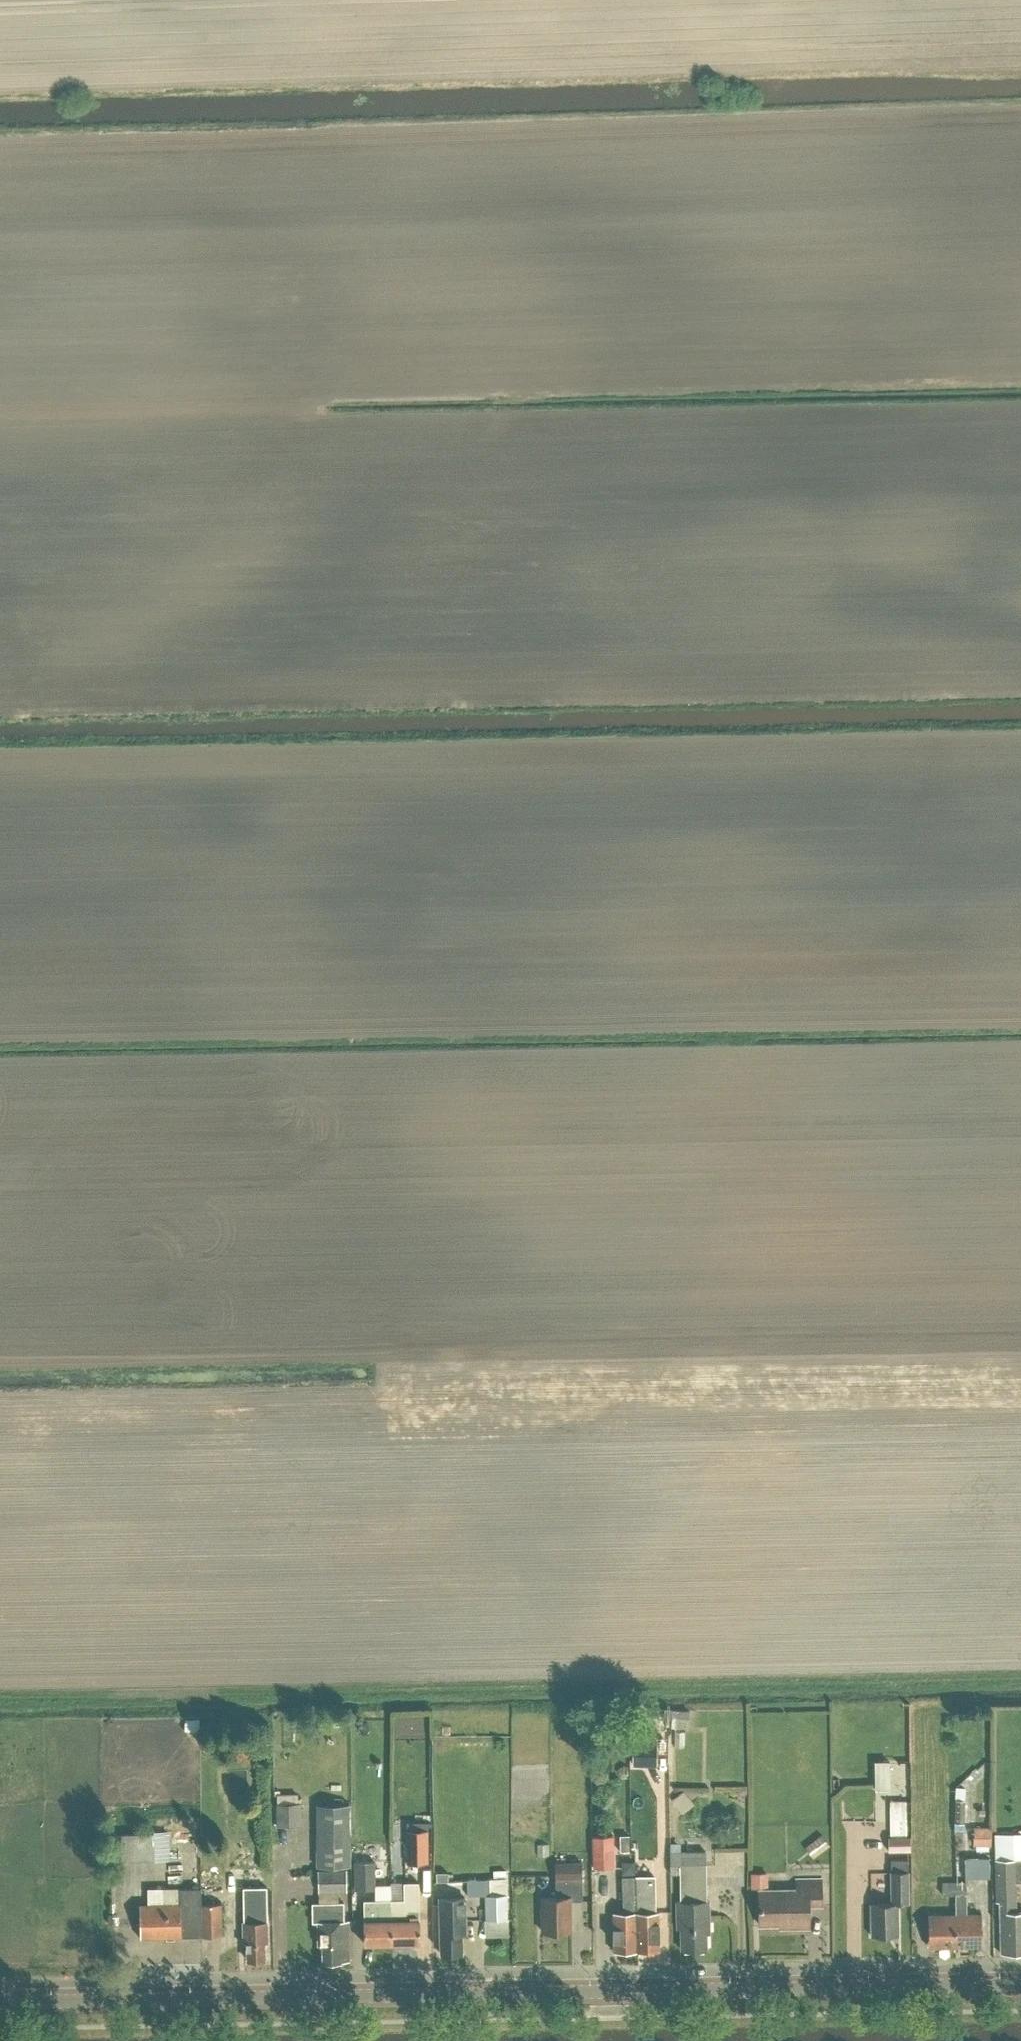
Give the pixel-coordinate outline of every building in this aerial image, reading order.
[(877,1759),(877,1789),(893,1789),(893,1759),(877,1759)] [(905,1801),(890,1801),(891,1835),(905,1835),(905,1801)] [(276,1826),(301,1825),(301,1802),(276,1803),(276,1826)] [(350,1866),(349,1804),(314,1804),(315,1866),(350,1866)] [(426,1861),(426,1828),(404,1827),(404,1862),(426,1861)] [(118,1831),(119,1860),(173,1857),(172,1829),(118,1831)] [(991,1847),(991,1829),(973,1829),(973,1847),(991,1847)] [(611,1846),(611,1834),(600,1835),(600,1846),(598,1846),(598,1868),(614,1867),(613,1846),(611,1846)] [(806,1848),(814,1858),(830,1845),(822,1835),(806,1848)] [(910,1850),(910,1835),(905,1835),(891,1835),(888,1836),(889,1851),(910,1850)] [(996,1835),(997,1902),(1000,1901),(1001,1953),(1020,1953),(1020,1911),(1015,1911),(1015,1869),(1020,1869),(1020,1835),(996,1835)] [(680,1901),(677,1901),(677,1928),(681,1927),(681,1949),(707,1948),(706,1933),(710,1933),(709,1899),(707,1899),(706,1851),(670,1851),(670,1864),(680,1864),(680,1901)] [(967,1876),(992,1876),(993,1855),(967,1855),(967,1876)] [(908,1858),(891,1859),(891,1902),(871,1903),(871,1935),(898,1935),(898,1903),(908,1903),(908,1858)] [(555,1862),(556,1896),(542,1896),(542,1930),(571,1930),(570,1900),(583,1900),(582,1861),(555,1862)] [(346,1869),(317,1869),(318,1891),(346,1891),(346,1869)] [(375,1871),(354,1871),(354,1898),(375,1898),(375,1871)] [(436,1881),(449,1881),(449,1871),(436,1871),(436,1881)] [(796,1879),(797,1888),(759,1889),(760,1924),(790,1924),(790,1927),(808,1927),(808,1905),(822,1905),(821,1878),(796,1879)] [(418,1919),(418,1905),(417,1881),(403,1882),(404,1899),(365,1899),(365,1920),(364,1920),(364,1942),(420,1941),(420,1919),(418,1919)] [(954,1893),(954,1881),(943,1881),(942,1893),(954,1893)] [(955,1893),(966,1893),(966,1881),(954,1881),(954,1893),(955,1893)] [(636,1898),(636,1950),(659,1950),(658,1911),(653,1911),(653,1896),(648,1897),(648,1886),(636,1886),(636,1898)] [(179,1887),(180,1903),(140,1904),(141,1937),(203,1936),(202,1903),(202,1887),(179,1887)] [(954,1914),(955,1946),(982,1945),(981,1913),(966,1913),(966,1893),(955,1893),(954,1914)] [(507,1918),(507,1894),(484,1895),(485,1919),(507,1918)] [(462,1953),(461,1939),(461,1933),(465,1933),(464,1896),(440,1897),(441,1953),(462,1953)] [(624,1898),(624,1912),(613,1912),(614,1951),(636,1950),(636,1898),(624,1898)] [(265,1942),(268,1942),(267,1900),(243,1901),(244,1921),(243,1921),(244,1937),(247,1937),(247,1959),(265,1959),(265,1942)] [(312,1921),(318,1921),(318,1944),(323,1944),(323,1961),(341,1961),(341,1960),(349,1960),(349,1920),(344,1920),(343,1901),(312,1902),(312,1921)] [(202,1903),(203,1936),(222,1935),(221,1902),(202,1903)] [(954,1914),(928,1914),(928,1946),(955,1946),(954,1914)]
